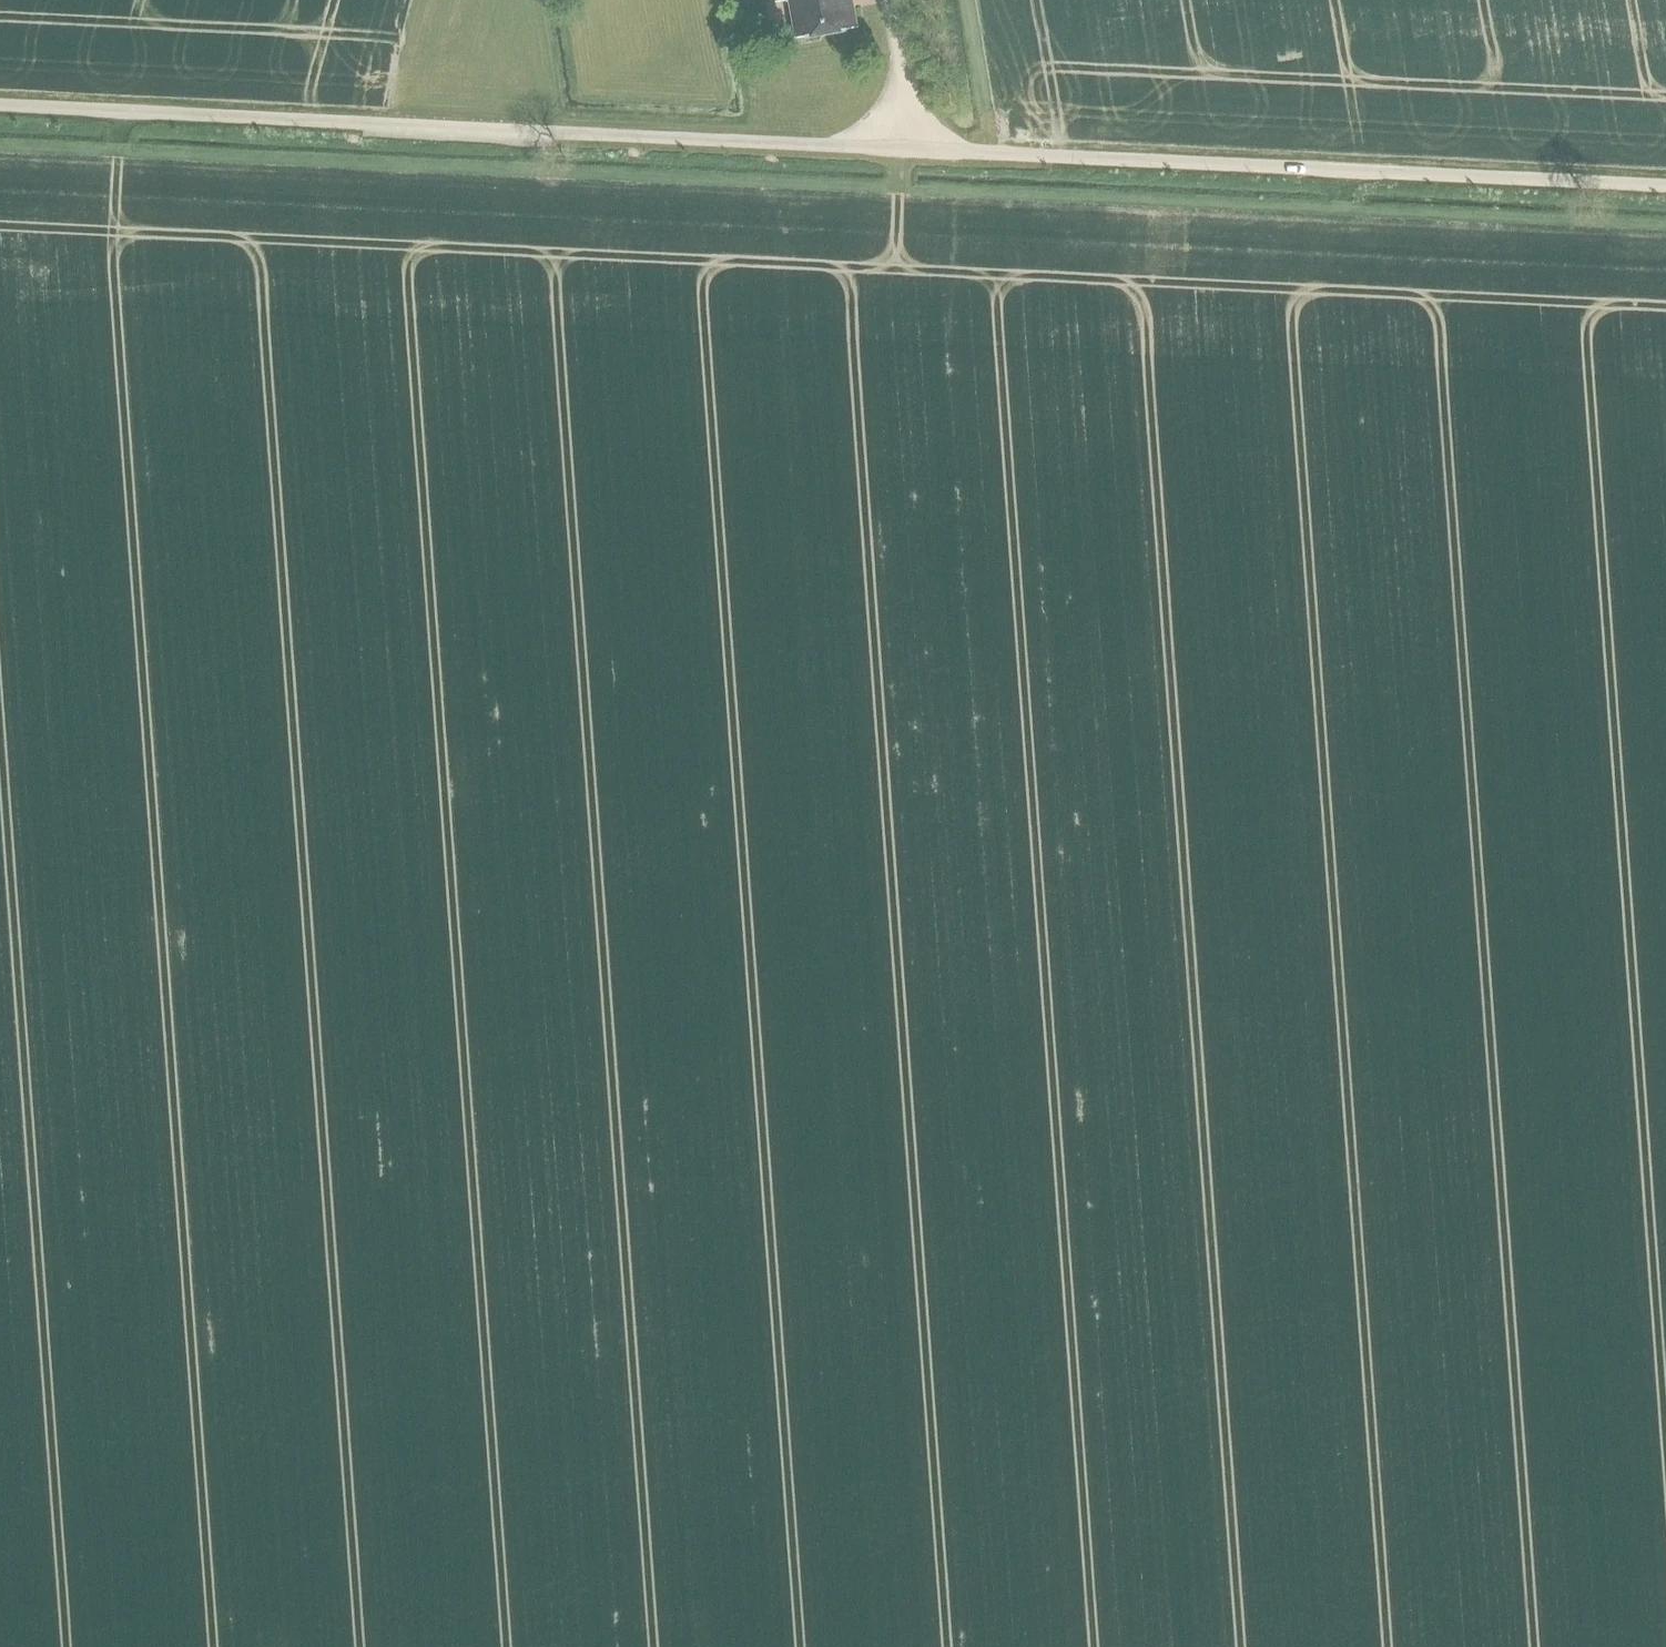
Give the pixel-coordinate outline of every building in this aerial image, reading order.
[(793,39),(856,28),(851,0),(786,0),(793,39)]
